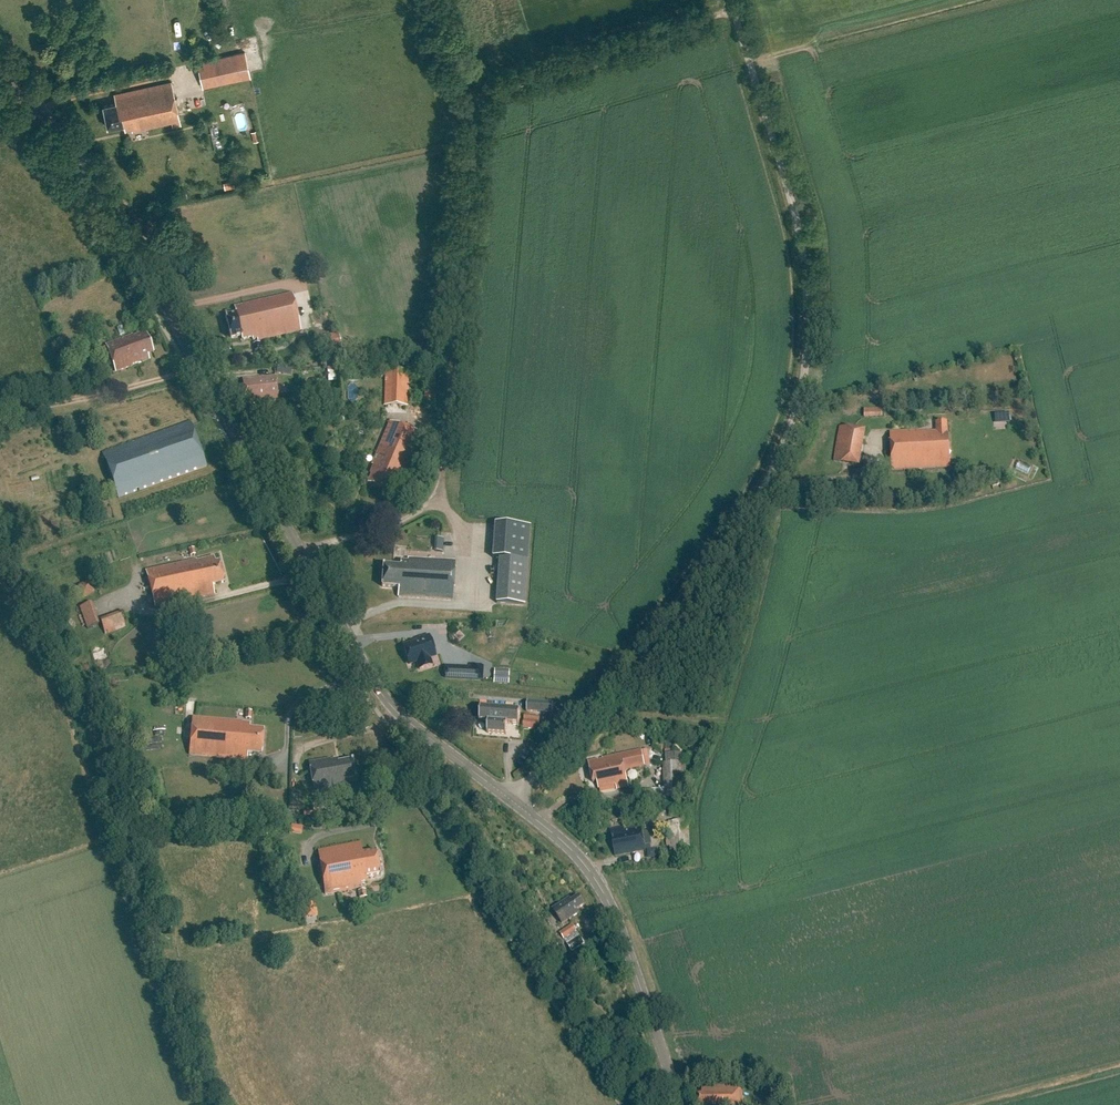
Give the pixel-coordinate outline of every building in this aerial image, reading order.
[(245,51),(197,61),(203,88),(251,78),(245,51)] [(115,103),(102,106),(107,127),(123,124),(125,130),(131,128),(132,131),(171,123),(171,127),(180,125),(171,81),(113,94),(115,103)] [(217,126),(209,128),(215,150),(222,148),(217,126)] [(234,308),(236,315),(225,317),(230,340),(241,337),(242,341),(252,338),(252,340),(257,339),(258,341),(301,331),(293,294),(234,308)] [(105,345),(106,348),(98,351),(103,366),(112,363),(115,372),(148,360),(146,353),(152,351),(145,333),(133,337),(132,336),(105,345)] [(409,372),(386,371),(385,406),(408,407),(409,372)] [(276,376),(243,380),(245,397),(250,397),(251,405),(280,401),(276,376)] [(257,412),(260,424),(280,419),(277,408),(257,412)] [(865,410),(866,419),(883,418),(882,409),(865,410)] [(995,423),(1010,422),(1009,414),(994,414),(995,423)] [(190,422),(102,453),(118,498),(206,468),(190,422)] [(923,432),(890,433),(892,471),(951,468),(948,422),(937,423),(937,433),(923,433),(923,432)] [(372,465),(374,466),(370,475),(373,476),(369,485),(387,493),(390,485),(400,490),(423,437),(391,423),(372,465)] [(840,427),(834,461),(860,466),(866,431),(840,427)] [(496,525),(494,558),(500,559),(527,561),(529,527),(496,525)] [(196,560),(147,572),(155,608),(214,594),(212,585),(225,582),(221,562),(216,563),(215,558),(197,562),(196,560)] [(399,588),(398,597),(452,600),(455,562),(408,559),(408,562),(400,561),(400,567),(383,566),(382,587),(399,588)] [(497,592),(496,604),(524,606),(527,561),(500,559),(498,592),(497,592)] [(90,581),(73,588),(78,600),(95,593),(90,581)] [(80,608),(87,630),(100,625),(92,604),(80,608)] [(126,629),(121,616),(101,622),(105,636),(126,629)] [(418,642),(404,647),(409,664),(417,662),(419,668),(431,664),(429,658),(435,656),(429,636),(418,640),(418,642)] [(472,668),(445,666),(445,680),(472,681),(472,668)] [(437,700),(432,706),(436,710),(442,703),(437,700)] [(524,711),(550,716),(551,705),(526,701),(524,711)] [(488,721),(487,733),(506,735),(508,723),(519,724),(520,712),(481,708),(480,721),(488,721)] [(250,730),(251,725),(242,724),(242,721),(192,717),(188,756),(247,761),(248,754),(261,755),(263,731),(250,730)] [(558,719),(544,717),(543,726),(556,728),(558,719)] [(539,723),(526,721),(525,729),(539,731),(540,723),(539,723)] [(641,751),(602,760),(603,763),(589,766),(593,783),(597,782),(598,789),(615,786),(616,790),(628,788),(624,772),(645,767),(641,751)] [(685,763),(682,763),(681,754),(666,755),(666,764),(664,764),(666,798),(687,797),(685,763)] [(329,759),(308,763),(314,793),(345,787),(343,781),(356,779),(352,761),(337,764),(336,760),(329,761),(329,759)] [(663,789),(643,790),(643,801),(664,800),(663,789)] [(687,806),(670,806),(670,817),(688,816),(687,806)] [(689,821),(669,822),(671,858),(691,857),(689,821)] [(291,824),(289,832),(301,835),(303,827),(291,824)] [(622,828),(610,831),(612,842),(611,842),(612,847),(613,847),(615,857),(645,851),(644,846),(652,845),(649,831),(641,833),(640,828),(623,832),(622,828)] [(360,844),(318,852),(325,895),(358,889),(358,887),(362,886),(361,883),(367,882),(366,878),(380,875),(376,852),(362,855),(360,844)] [(568,901),(553,911),(562,925),(579,914),(577,911),(585,905),(580,897),(570,903),(568,901)] [(315,899),(302,901),(304,919),(317,917),(315,899)] [(584,944),(572,925),(559,933),(572,952),(584,944)] [(698,1094),(698,1104),(743,1104),(742,1086),(702,1087),(703,1094),(698,1094)]
